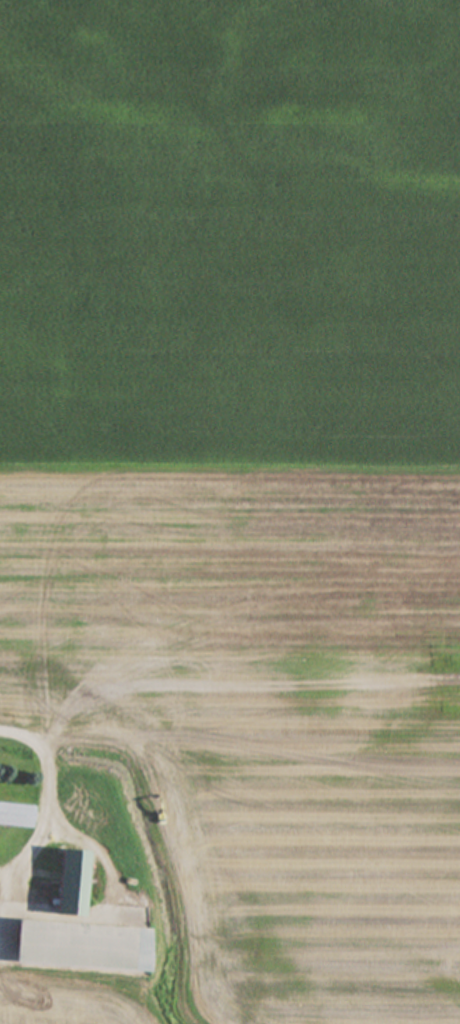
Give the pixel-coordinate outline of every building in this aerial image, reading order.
[(34,807),(0,805),(0,827),(32,829),(34,807)] [(83,918),(88,852),(60,850),(56,916),(83,918)] [(15,966),(148,972),(150,929),(17,923),(15,966)]
